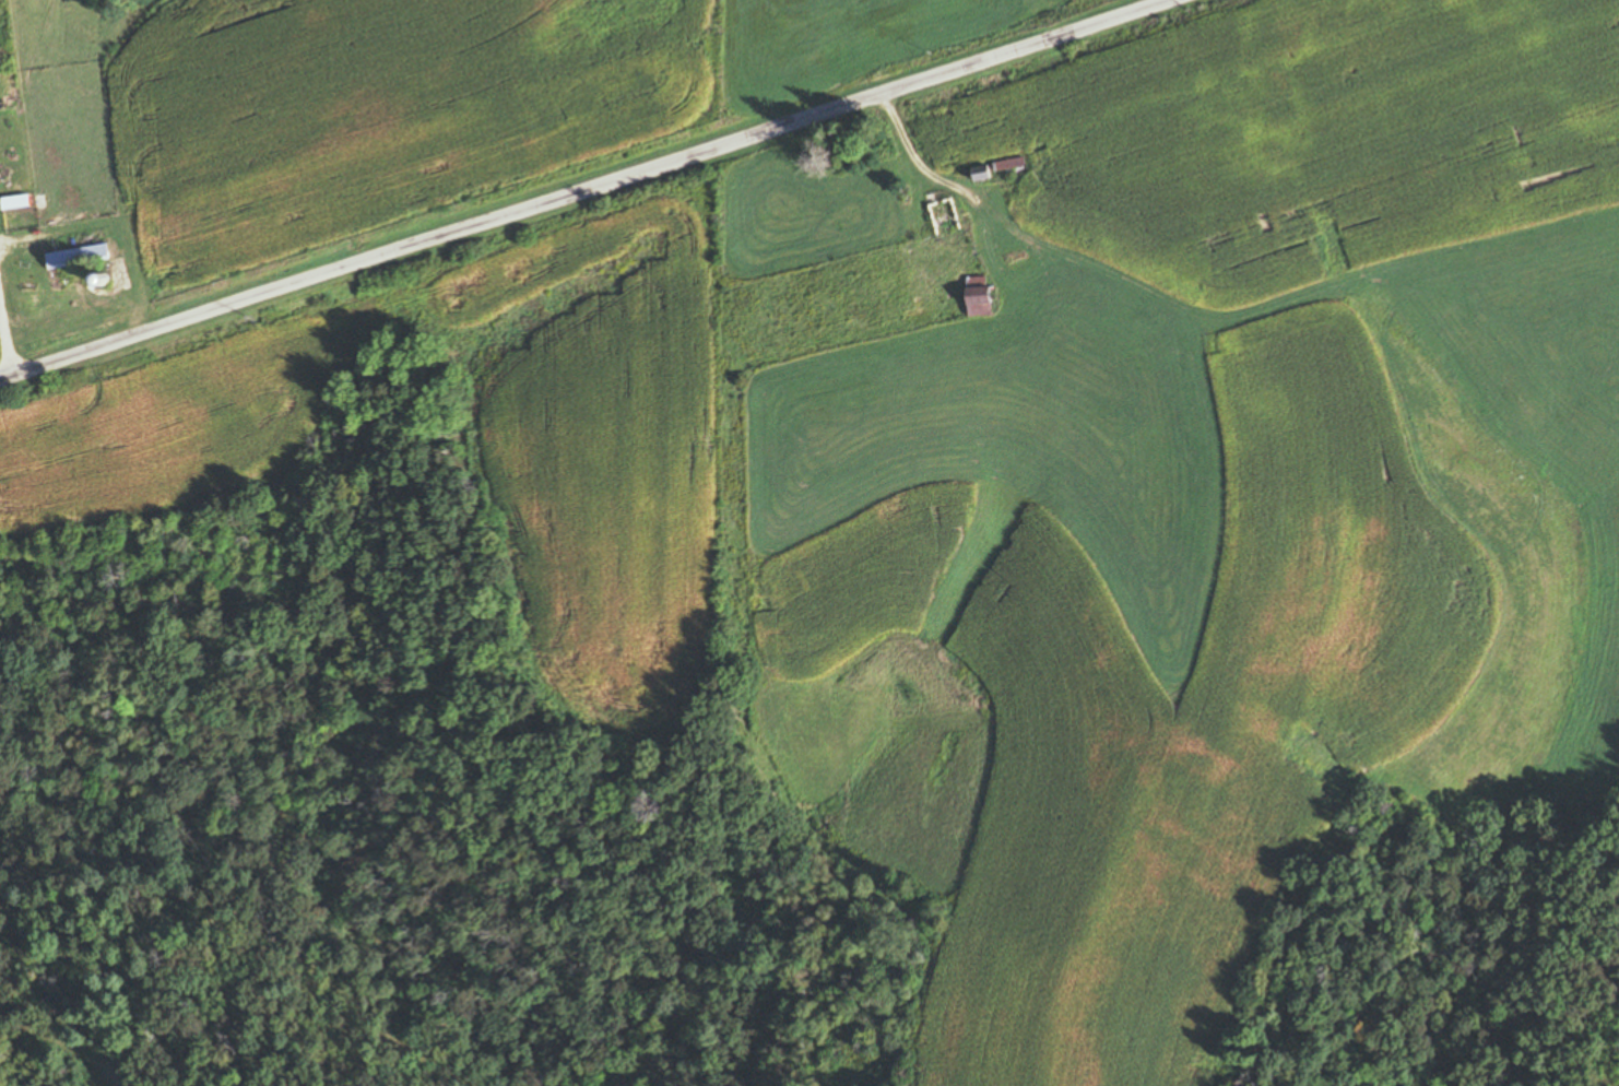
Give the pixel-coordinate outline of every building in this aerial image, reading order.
[(994,167),(997,176),(1027,166),(1024,156),(994,167)] [(993,170),(976,170),(976,182),(993,182),(993,170)] [(34,208),(31,197),(4,203),(7,214),(34,208)] [(32,318),(63,315),(58,270),(78,268),(77,254),(25,260),(32,318)] [(991,280),(971,280),(971,318),(998,318),(998,289),(991,289),(991,280)]
